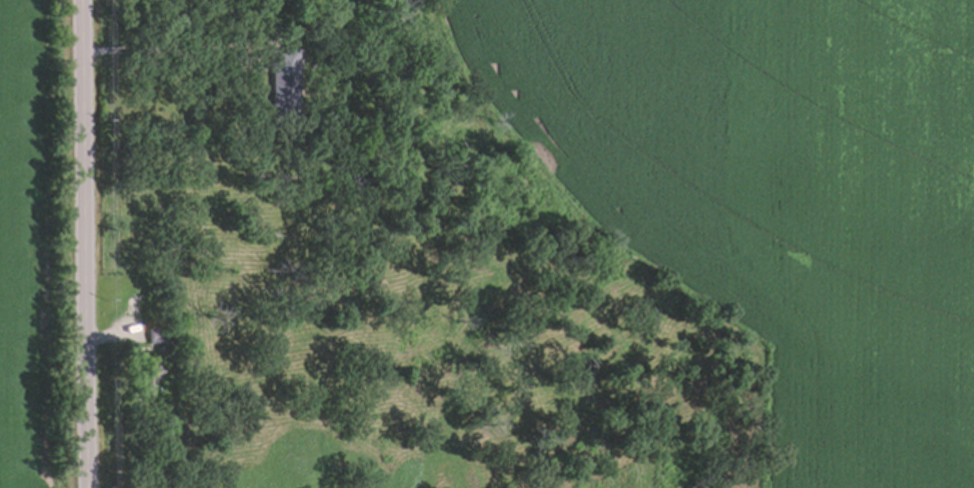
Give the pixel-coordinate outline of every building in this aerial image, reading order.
[(270,47),(294,47),(294,118),(273,118),(273,70),(269,70),(270,47)] [(153,340),(151,328),(163,327),(165,339),(153,340)] [(151,345),(165,344),(164,334),(150,336),(151,345)] [(153,391),(136,390),(137,362),(158,362),(157,375),(154,375),(153,391)]
